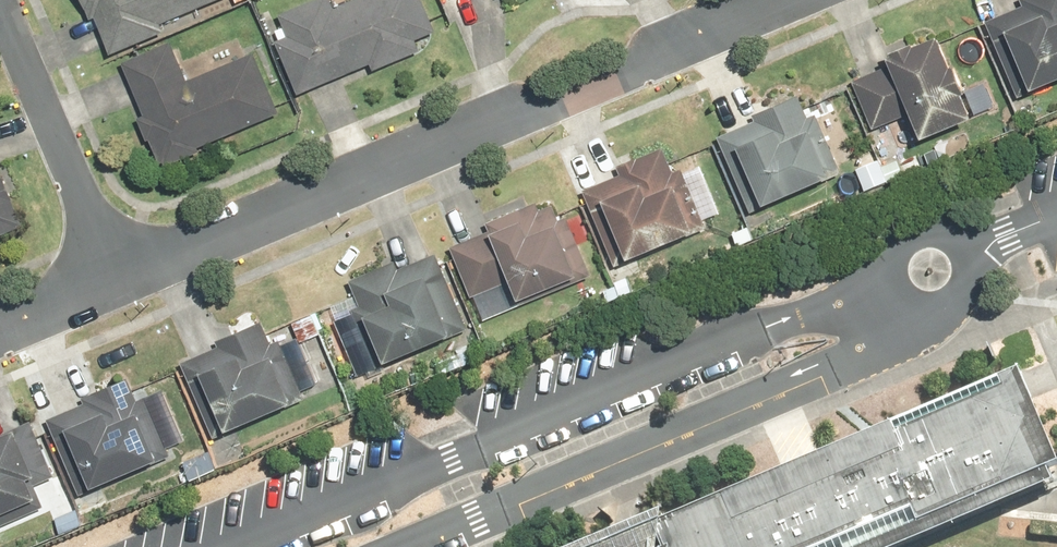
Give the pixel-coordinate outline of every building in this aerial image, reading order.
[(106,63),(233,10),(229,0),(80,0),(106,63)] [(297,100),(442,39),(425,0),(364,0),(338,11),(334,0),(326,0),(266,25),(297,100)] [(983,26),(1013,99),(1056,80),(1056,0),(1046,0),(983,26)] [(939,43),(851,80),(874,133),(907,119),(916,140),(971,118),(939,43)] [(172,44),(113,68),(159,178),(288,124),(259,55),(189,85),(172,44)] [(720,146),(747,211),(841,172),(814,107),(720,146)] [(588,194),(619,267),(705,231),(675,157),(588,194)] [(23,232),(0,178),(0,241),(23,232)] [(449,255),(478,323),(588,277),(560,209),(449,255)] [(350,298),(380,367),(463,333),(434,263),(350,298)] [(174,377),(201,441),(302,400),(274,335),(174,377)] [(1056,481),(1056,464),(1016,367),(580,546),(898,546),(1056,481)] [(137,390),(57,423),(84,488),(164,454),(137,390)] [(0,438),(0,528),(50,507),(44,492),(68,481),(43,420),(0,438)]
